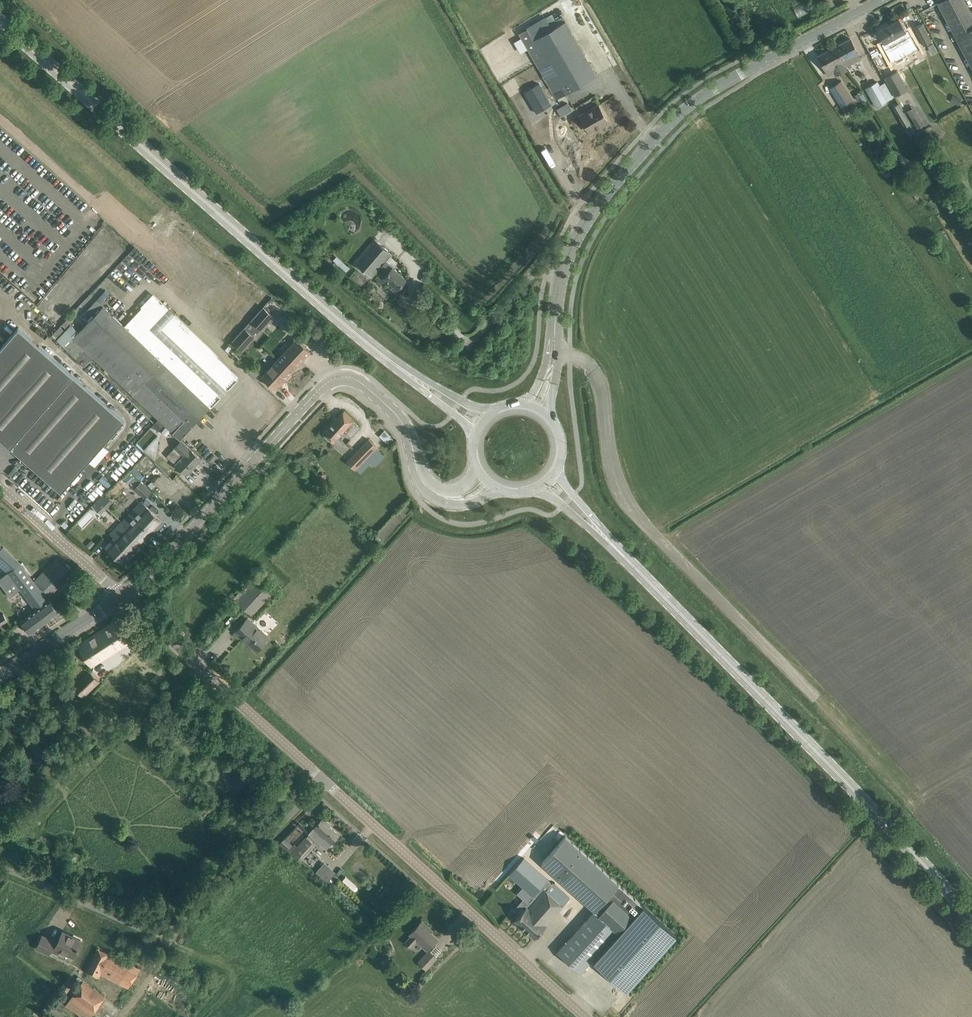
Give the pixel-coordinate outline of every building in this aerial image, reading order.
[(964,0),(943,0),(937,3),(971,69),(971,14),(964,0)] [(806,4),(796,9),(799,16),(809,11),(806,4)] [(527,28),(519,33),(552,89),(552,90),(556,97),(557,98),(596,75),(591,66),(565,21),(562,16),(556,19),(554,15),(547,19),(546,17),(527,28)] [(899,45),(904,55),(913,50),(908,41),(910,40),(905,31),(898,18),(888,24),(899,45)] [(886,21),(876,27),(877,30),(882,39),(884,43),(886,42),(890,50),(895,59),(904,55),(899,45),(888,24),(886,21)] [(914,27),(924,45),(932,40),(922,23),(914,27)] [(861,58),(855,47),(850,38),(834,46),(846,70),(847,69),(846,66),(861,58)] [(836,75),(846,70),(834,46),(818,55),(822,64),(828,75),(834,72),(836,75)] [(895,96),(908,89),(897,70),(885,78),(895,96)] [(852,99),(841,81),(830,88),(841,106),(852,99)] [(877,82),(866,88),(877,107),(887,101),(877,82)] [(537,112),(551,104),(539,83),(525,91),(537,112)] [(955,96),(952,102),(958,105),(961,99),(955,96)] [(896,113),(897,113),(899,117),(899,118),(899,119),(900,119),(901,121),(901,122),(902,122),(904,126),(910,123),(899,103),(893,106),(894,108),(893,108),(894,110),(895,109),(896,111),(895,112),(896,113)] [(599,127),(608,122),(598,105),(579,115),(589,131),(598,126),(599,127)] [(919,112),(912,117),(919,129),(926,124),(919,112)] [(558,155),(566,159),(570,150),(561,146),(558,155)] [(883,170),(888,166),(884,159),(878,163),(883,170)] [(937,198),(945,194),(939,182),(930,187),(937,198)] [(374,238),(361,254),(354,261),(372,276),(380,266),(387,272),(383,277),(397,289),(406,278),(385,260),(392,253),(374,238)] [(105,290),(97,299),(99,302),(100,303),(109,294),(105,290)] [(78,333),(74,338),(85,349),(90,353),(94,357),(158,419),(164,424),(167,426),(171,431),(173,432),(180,439),(192,427),(191,426),(238,376),(153,295),(124,325),(110,312),(103,306),(89,321),(78,333)] [(97,299),(83,315),(89,321),(103,306),(100,303),(99,302),(97,299)] [(251,320),(262,329),(274,316),(263,306),(251,320)] [(66,331),(57,341),(65,348),(74,338),(72,336),(76,331),(71,326),(66,331)] [(124,420),(18,327),(0,348),(0,438),(61,491),(124,420)] [(232,341),(243,350),(255,337),(245,327),(232,341)] [(74,338),(65,348),(76,359),(85,349),(74,338)] [(262,376),(275,388),(286,377),(310,351),(297,339),(278,360),(262,376)] [(85,349),(76,359),(80,363),(90,353),(85,349)] [(351,437),(353,434),(360,427),(353,420),(353,419),(344,411),(323,433),(333,441),(344,430),(351,437)] [(167,426),(162,431),(166,436),(171,431),(167,426)] [(151,427),(136,443),(144,450),(159,434),(151,427)] [(355,469),(356,468),(361,473),(381,451),(377,447),(369,439),(347,461),(355,469)] [(181,440),(175,447),(167,455),(176,464),(187,473),(201,459),(181,440)] [(128,472),(123,477),(124,478),(125,479),(126,478),(130,482),(134,478),(129,473),(128,472)] [(141,480),(136,485),(139,488),(137,491),(145,498),(151,491),(141,480)] [(107,508),(98,499),(92,505),(101,514),(107,508)] [(145,505),(126,525),(144,543),(163,522),(156,515),(145,505)] [(89,512),(79,522),(84,527),(94,517),(89,512)] [(115,537),(106,546),(124,563),(144,543),(126,525),(115,537)] [(4,568),(8,572),(0,578),(0,583),(10,596),(20,589),(36,610),(21,621),(30,633),(59,612),(50,599),(48,601),(37,585),(21,563),(20,563),(13,557),(0,545),(0,565),(4,568)] [(252,614),(271,593),(256,579),(237,600),(252,614)] [(256,650),(263,643),(269,637),(248,618),(235,631),(242,637),(244,636),(247,639),(246,641),(256,650)] [(118,621),(80,645),(83,650),(88,647),(93,656),(88,659),(92,664),(122,645),(130,639),(118,621)] [(83,697),(100,681),(89,671),(73,687),(83,697)] [(103,729),(91,716),(84,723),(96,735),(103,729)] [(310,835),(314,838),(326,849),(331,843),(339,834),(329,825),(330,824),(323,818),(314,827),(316,829),(310,835)] [(305,836),(290,853),(300,862),(315,845),(305,836)] [(580,972),(587,965),(592,959),(626,990),(676,934),(623,888),(565,836),(541,863),(594,911),(557,951),(580,972)] [(524,858),(509,874),(523,887),(518,893),(523,898),(531,905),(528,908),(526,906),(520,914),(514,920),(534,938),(546,924),(563,905),(570,897),(553,882),(552,883),(524,858)] [(336,872),(324,862),(316,871),(327,882),(336,872)] [(427,949),(430,945),(437,938),(427,929),(428,927),(422,921),(410,934),(412,935),(406,942),(411,946),(417,940),(427,949)] [(73,956),(77,949),(81,940),(63,931),(57,943),(54,942),(55,941),(43,935),(38,944),(37,948),(49,953),(50,951),(57,954),(59,949),(73,956)] [(131,989),(141,969),(99,948),(94,957),(87,972),(99,978),(100,974),(131,989)] [(417,962),(426,970),(438,957),(429,949),(417,962)] [(60,988),(67,992),(74,982),(68,977),(60,988)] [(83,1016),(90,1016),(105,996),(83,980),(70,998),(62,993),(59,998),(67,1003),(65,1005),(83,1016)] [(65,1004),(57,999),(54,1005),(62,1010),(65,1004)] [(54,1016),(62,1016),(65,1014),(52,1005),(47,1013),(54,1016)]
